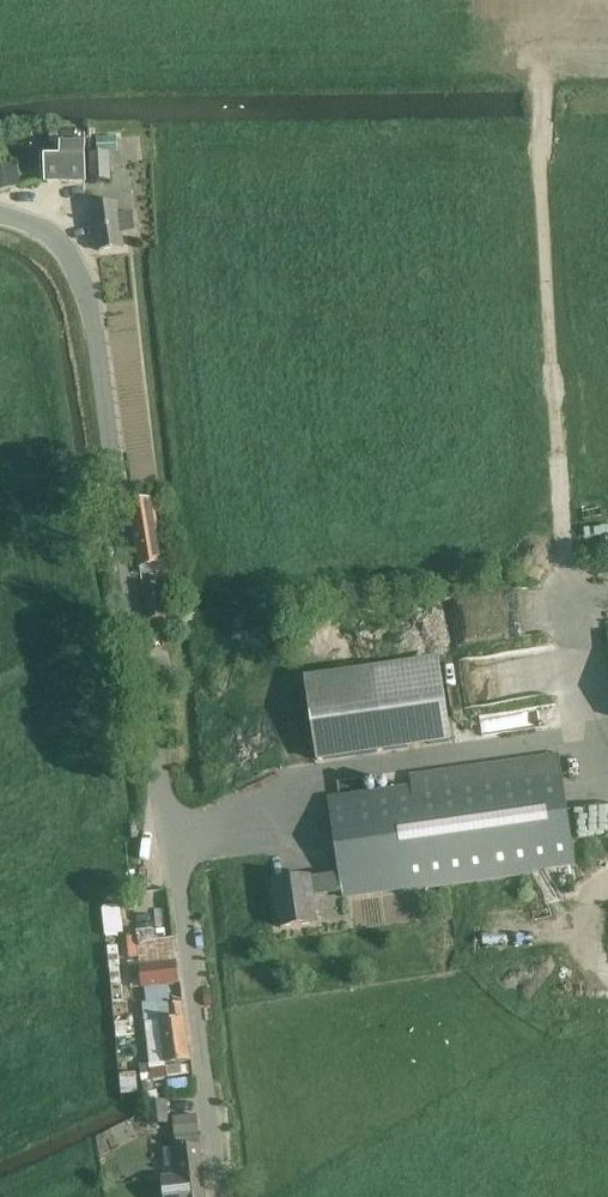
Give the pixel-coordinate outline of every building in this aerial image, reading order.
[(63,133),(63,144),(62,158),(46,157),(46,181),(85,181),(85,158),(86,158),(86,144),(85,144),(85,133),(63,133)] [(117,137),(97,138),(97,153),(118,152),(117,137)] [(109,183),(107,157),(86,158),(87,184),(109,183)] [(0,169),(0,191),(22,186),(17,165),(0,169)] [(117,215),(115,203),(91,206),(98,251),(122,247),(120,234),(134,232),(132,213),(117,215)] [(162,563),(152,500),(130,503),(140,567),(162,563)] [(147,619),(166,616),(161,584),(142,587),(147,619)] [(438,656),(304,677),(318,763),(452,743),(438,656)] [(560,765),(352,795),(329,798),(339,874),(310,878),(309,877),(274,883),(280,928),(316,923),(312,893),(341,889),(343,897),(574,864),(560,765)] [(175,962),(140,966),(143,988),(156,987),(166,1065),(190,1062),(184,1018),(183,1019),(181,1003),(168,1005),(166,985),(178,984),(175,962)] [(148,1104),(149,1120),(150,1124),(168,1122),(165,1102),(148,1104)] [(196,1116),(172,1119),(179,1177),(162,1179),(164,1196),(205,1196),(196,1116)]
